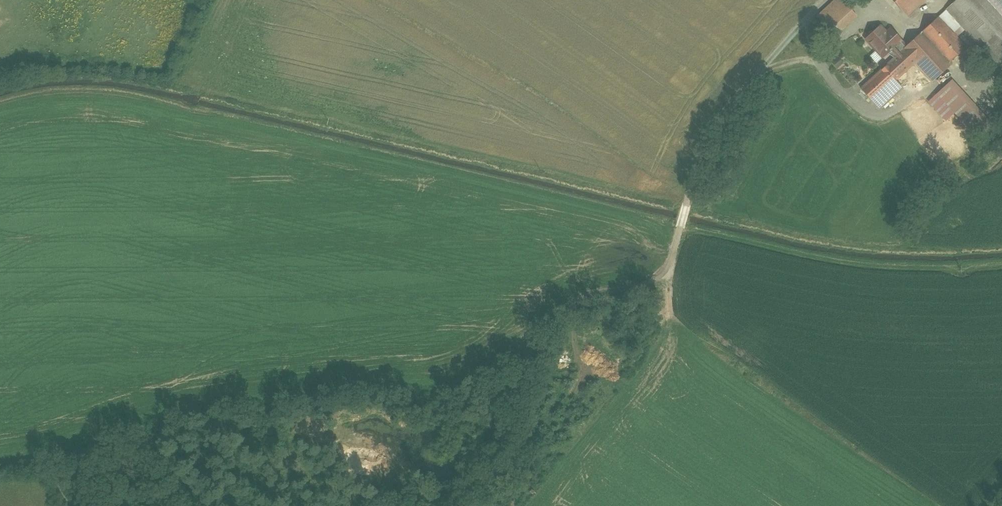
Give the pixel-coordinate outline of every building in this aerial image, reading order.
[(817,20),(835,39),(857,18),(841,0),(839,0),(817,20)] [(861,90),(879,110),(902,89),(894,80),(913,63),(931,84),(951,67),(949,64),(967,48),(957,38),(965,30),(998,67),(1001,64),(1001,19),(985,0),(959,0),(908,46),(891,27),(887,31),(881,24),(864,39),(883,61),(891,54),(895,59),(861,90)] [(908,17),(927,0),(893,0),(908,17)] [(1001,19),(1001,0),(985,0),(1001,19)] [(949,81),(937,94),(979,135),(991,122),(949,81)]
